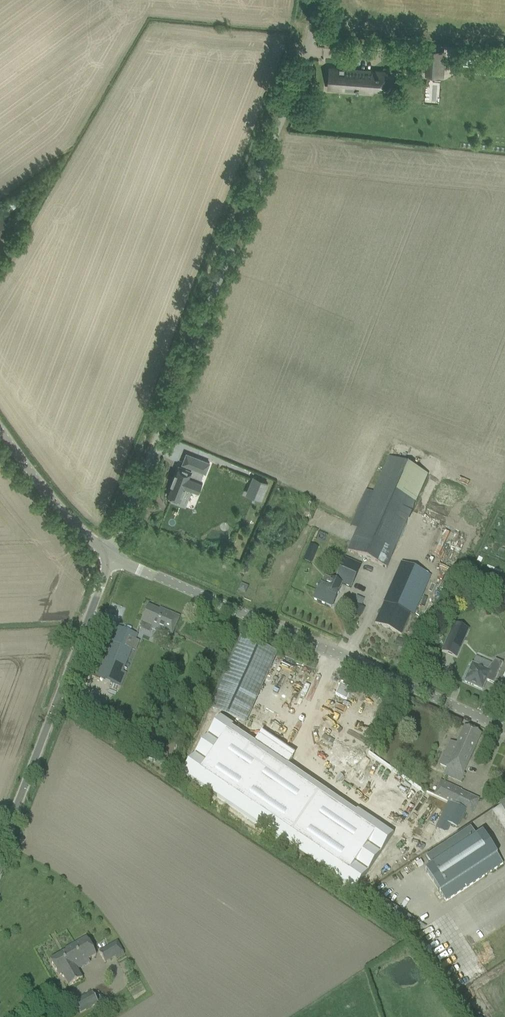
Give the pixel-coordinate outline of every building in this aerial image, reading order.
[(428,62),(426,75),(442,76),(443,63),(428,62)] [(330,67),(328,87),(337,88),(337,86),(345,87),(345,89),(356,89),(356,91),(359,92),(359,85),(377,86),(378,71),(345,68),(344,68),(344,69),(340,68),(340,67),(340,68),(330,67)] [(10,227),(2,215),(0,216),(0,234),(10,227)] [(442,465),(452,439),(445,437),(436,463),(442,465)] [(179,466),(168,495),(172,496),(174,497),(174,495),(180,498),(180,499),(180,500),(185,487),(192,490),(198,492),(203,480),(201,480),(204,472),(206,472),(210,462),(196,456),(192,467),(191,471),(179,466)] [(388,458),(347,551),(386,568),(427,475),(388,458)] [(256,477),(252,487),(257,489),(253,496),(261,499),(268,482),(256,477)] [(309,544),(307,550),(315,553),(317,548),(309,544)] [(314,600),(324,605),(325,603),(332,606),(342,584),(351,588),(355,579),(360,567),(345,560),(341,570),(341,569),(335,581),(335,582),(332,590),(321,585),(317,593),(314,600)] [(375,624),(401,635),(428,575),(401,563),(375,624)] [(141,622),(151,626),(172,635),(180,617),(171,614),(170,616),(148,607),(141,622)] [(454,624),(441,652),(456,658),(468,630),(454,624)] [(98,678),(110,683),(117,686),(137,635),(118,628),(98,678)] [(277,655),(241,638),(208,711),(244,727),(277,655)] [(397,640),(395,646),(402,648),(404,641),(397,640)] [(494,684),(503,664),(495,660),(487,671),(472,665),(464,682),(482,690),(486,681),(494,684)] [(320,696),(334,702),(338,694),(324,687),(320,696)] [(314,719),(319,707),(315,705),(309,717),(314,719)] [(220,718),(182,775),(355,892),(393,836),(358,811),(355,814),(287,768),(292,760),(259,738),(254,745),(231,730),(233,727),(220,718)] [(446,753),(441,765),(447,768),(444,775),(461,782),(464,776),(462,775),(476,743),(480,734),(465,727),(461,737),(457,745),(451,742),(446,753)] [(440,783),(434,796),(454,805),(460,793),(440,783)] [(465,811),(448,803),(436,829),(447,834),(450,826),(457,829),(465,811)] [(498,806),(500,805),(502,808),(492,815),(504,836),(504,803),(498,806)] [(425,871),(446,902),(503,865),(483,834),(476,838),(471,829),(426,858),(432,867),(425,871)] [(65,950),(66,952),(50,961),(59,976),(62,975),(69,987),(83,979),(76,967),(96,956),(86,938),(65,950)] [(124,955),(117,943),(100,952),(106,964),(116,958),(116,959),(124,955)] [(74,1003),(80,1014),(98,1003),(92,993),(74,1003)]
